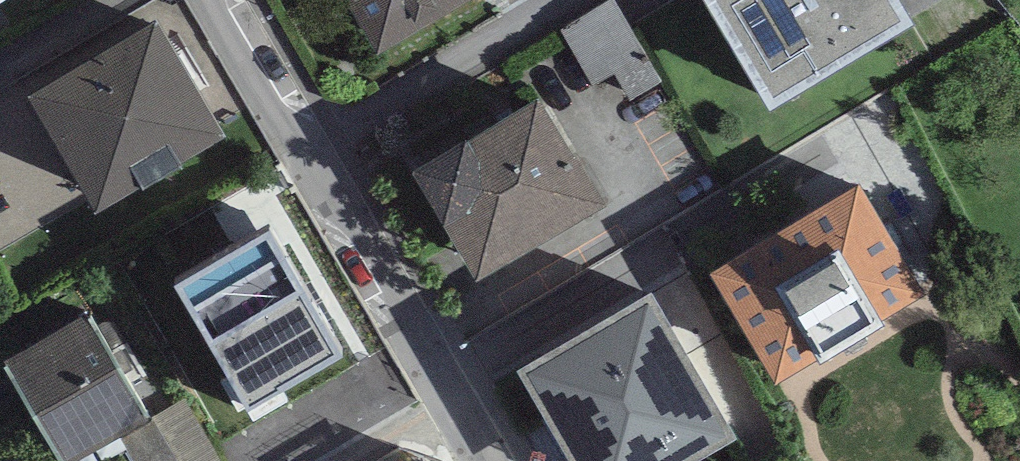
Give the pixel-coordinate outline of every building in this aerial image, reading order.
[(379,60),(481,0),(343,0),(379,60)] [(768,116),(913,33),(894,0),(701,0),(768,116)] [(624,10),(567,31),(591,93),(648,71),(624,10)] [(226,143),(157,28),(28,104),(96,220),(226,143)] [(543,103),(410,176),(473,290),(606,216),(543,103)] [(926,304),(859,190),(710,277),(776,391),(926,304)] [(314,295),(263,209),(149,277),(207,376),(283,332),(275,318),(314,295)] [(521,377),(567,460),(708,460),(733,447),(654,304),(521,377)] [(6,363),(63,460),(80,460),(120,438),(133,460),(175,460),(151,420),(147,423),(86,318),(6,363)] [(151,420),(175,460),(220,460),(185,400),(151,420)]
